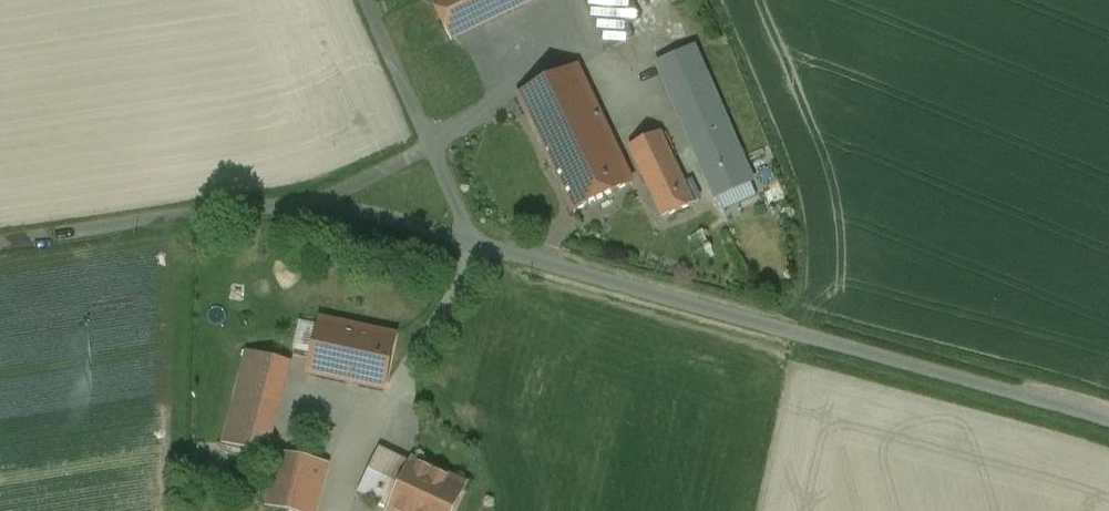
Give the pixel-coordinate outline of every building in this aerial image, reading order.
[(450,39),(531,0),(431,0),(450,39)] [(583,1),(607,49),(633,36),(615,0),(585,0),(583,1)] [(435,32),(434,33),(432,34),(431,35),(431,36),(430,37),(430,38),(430,39),(430,40),(430,42),(431,43),(432,44),(433,45),(434,46),(436,46),(437,46),(438,46),(439,46),(441,45),(442,45),(443,44),(443,42),(444,41),(444,40),(444,39),(444,37),(443,36),(442,35),(441,34),(440,33),(438,32),(436,32),(435,32)] [(660,64),(716,194),(749,179),(693,50),(660,64)] [(575,64),(516,93),(572,211),(631,182),(575,64)] [(660,131),(628,145),(663,217),(694,203),(660,131)] [(315,349),(310,372),(384,388),(398,321),(325,305),(315,349)] [(297,369),(310,372),(315,349),(302,346),(297,369)] [(291,361),(248,350),(224,443),(267,454),(291,361)] [(285,430),(280,451),(296,455),(301,434),(285,430)] [(391,508),(412,462),(379,447),(358,492),(391,508)] [(280,451),(267,505),(291,510),(317,510),(329,464),(296,455),(280,451)] [(413,459),(412,462),(391,508),(389,510),(454,510),(466,484),(413,459)]
